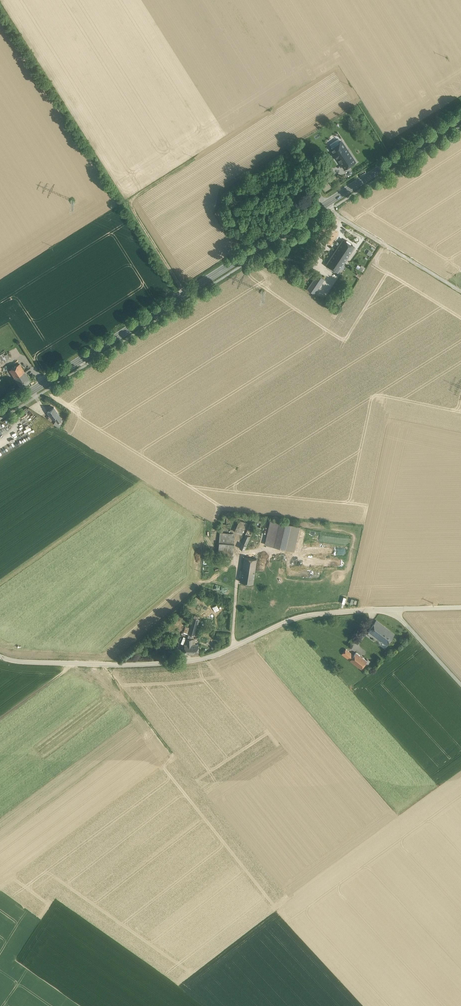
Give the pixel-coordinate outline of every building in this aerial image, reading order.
[(355,162),(342,141),(331,148),(345,169),(355,162)] [(336,250),(347,257),(355,247),(343,239),(336,250)] [(336,250),(327,264),(338,271),(347,257),(336,250)] [(317,274),(307,289),(314,293),(324,278),(320,276),(317,274)] [(12,368),(10,370),(15,378),(26,372),(20,363),(12,368)] [(26,372),(15,378),(21,387),(31,380),(26,372)] [(59,414),(55,407),(48,412),(53,419),(55,417),(58,415),(59,414)] [(262,522),(253,518),(250,523),(255,526),(260,528),(262,522)] [(242,534),(247,523),(239,520),(234,531),(242,534)] [(280,522),(271,520),(265,544),(274,546),(280,522)] [(280,522),(274,546),(285,549),(291,524),(280,522)] [(250,523),(240,548),(244,550),(255,526),(250,523)] [(235,534),(220,532),(219,542),(234,544),(235,534)] [(234,544),(219,542),(218,553),(225,554),(233,554),(234,544)] [(257,559),(244,557),(242,570),(255,572),(257,559)] [(242,570),(241,577),(240,581),(253,583),(255,572),(242,570)] [(209,583),(208,587),(221,591),(222,587),(209,583)] [(192,639),(193,639),(199,620),(193,618),(187,638),(192,639)] [(393,635),(376,622),(369,631),(386,644),(393,635)] [(187,644),(185,644),(185,653),(198,653),(198,644),(195,644),(192,644),(187,644)] [(345,650),(341,656),(345,658),(349,653),(345,650)] [(354,656),(349,653),(345,658),(350,662),(354,656)] [(354,656),(350,662),(361,670),(364,664),(366,661),(355,653),(354,656)]
